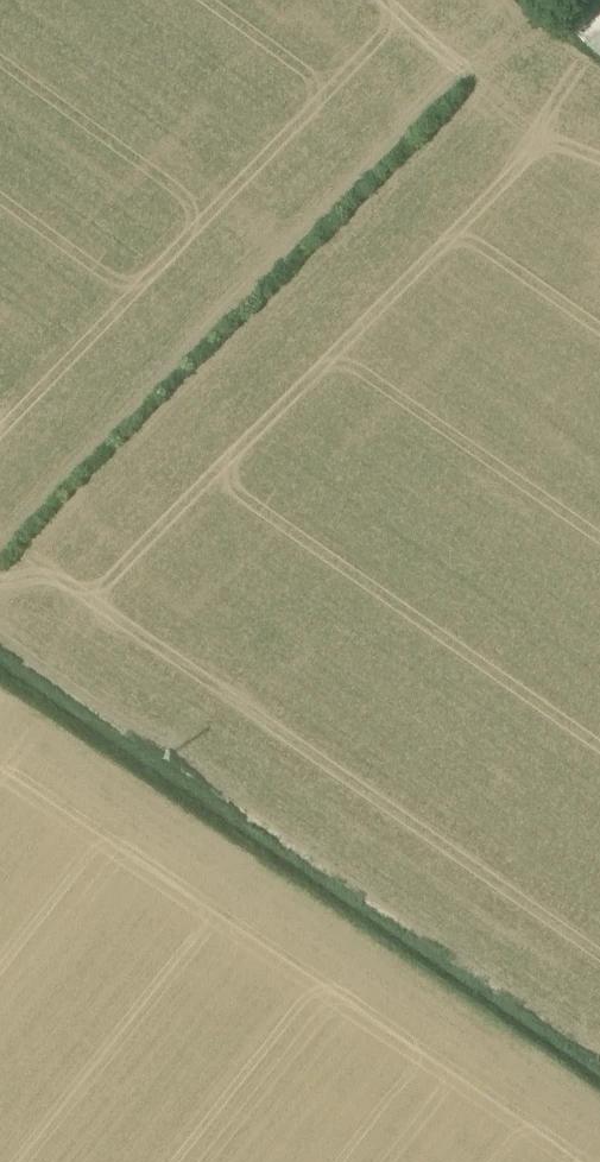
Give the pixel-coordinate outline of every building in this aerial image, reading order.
[(569,28),(599,56),(599,0),(595,0),(569,28)]
